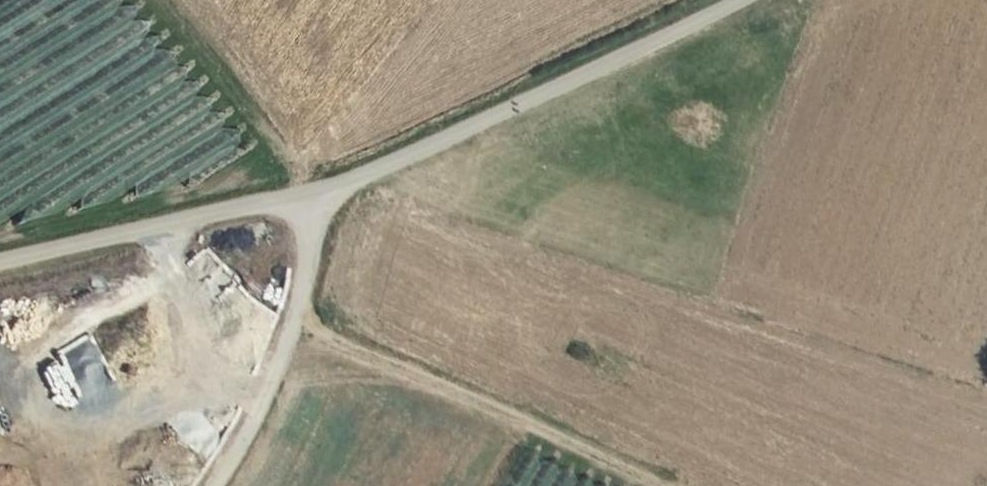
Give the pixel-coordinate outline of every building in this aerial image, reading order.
[(198,285),(212,278),(219,292),(234,285),(216,250),(187,264),(198,285)]
